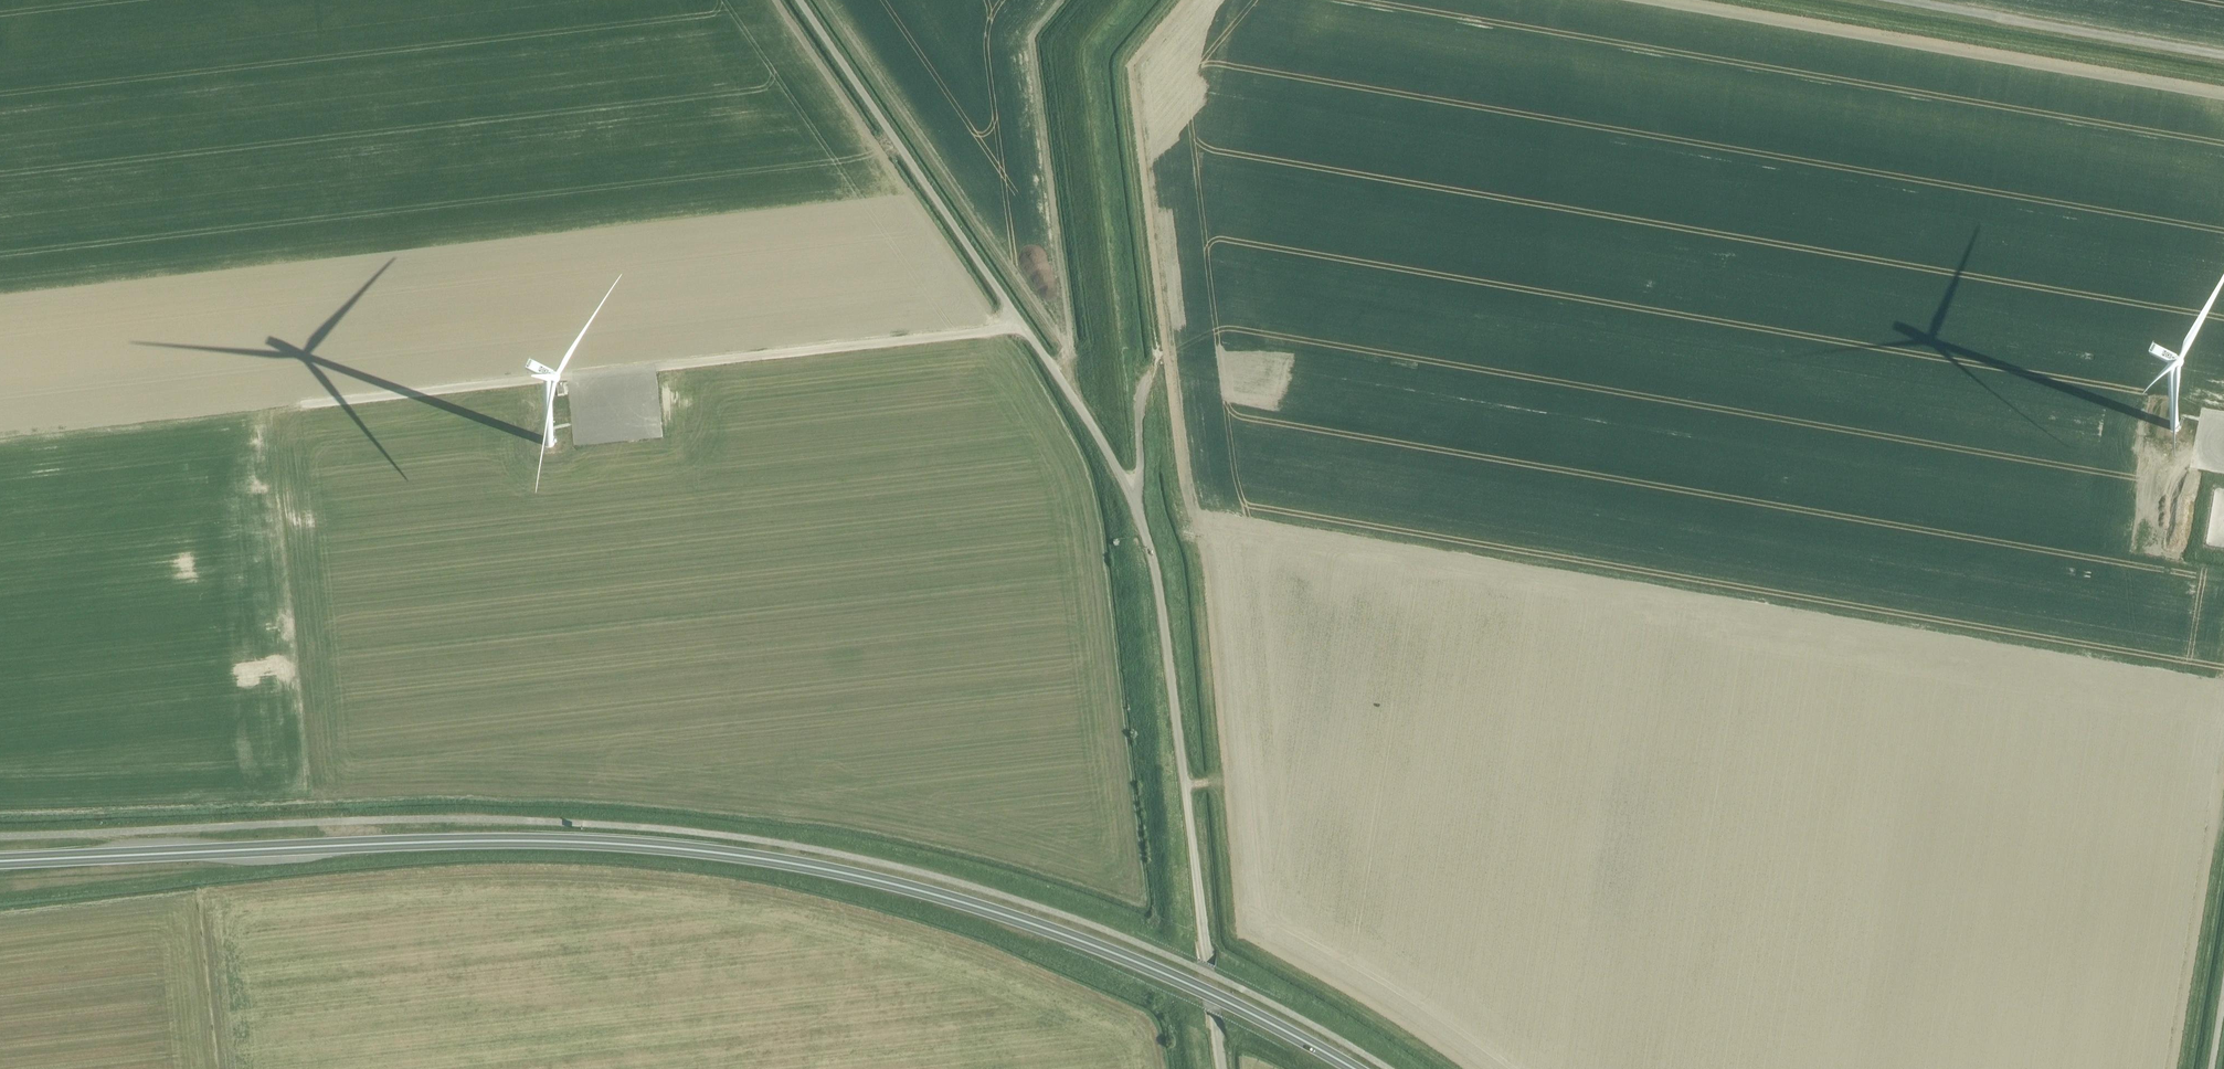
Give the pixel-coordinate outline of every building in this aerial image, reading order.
[(2174,422),(2173,422),(2172,422),(2171,423),(2171,424),(2170,424),(2170,425),(2170,426),(2169,427),(2169,428),(2170,429),(2170,430),(2171,431),(2172,432),(2173,432),(2174,432),(2175,432),(2176,432),(2177,432),(2178,431),(2179,430),(2179,429),(2180,428),(2180,427),(2180,426),(2180,425),(2179,425),(2179,424),(2178,423),(2177,422),(2176,422),(2175,422),(2174,422)] [(545,439),(545,440),(544,440),(544,441),(544,442),(544,444),(544,445),(545,446),(546,447),(547,448),(549,448),(551,448),(552,447),(553,446),(554,445),(554,444),(554,442),(553,440),(553,439),(552,438),(550,438),(549,438),(548,438),(547,438),(545,439)] [(2215,492),(2206,542),(2206,545),(2208,546),(2223,549),(2223,490),(2219,489),(2216,490),(2215,492)]
